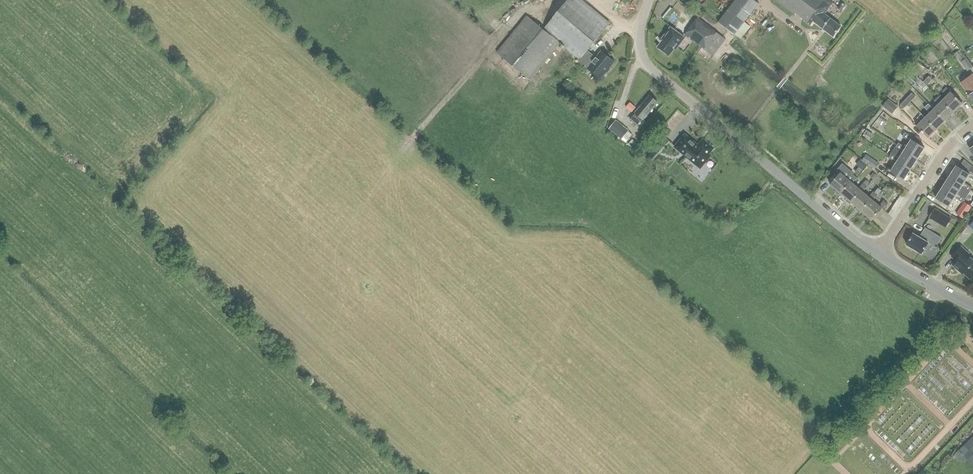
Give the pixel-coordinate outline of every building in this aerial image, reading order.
[(601,79),(615,62),(601,51),(596,58),(587,51),(610,23),(582,0),(567,0),(543,29),(527,16),(497,53),(530,80),(560,43),(579,59),(577,61),(588,69),(601,79)] [(718,22),(735,35),(759,3),(755,0),(735,0),(718,22)] [(813,21),(822,28),(823,28),(833,36),(841,26),(824,14),(833,3),(829,0),(776,0),(810,26),(813,21)] [(712,56),(726,40),(698,18),(684,34),(712,56)] [(678,48),(686,38),(670,27),(662,37),(664,38),(658,47),(669,55),(676,46),(678,48)] [(959,59),(968,71),(972,67),(961,51),(956,56),(959,59)] [(912,71),(920,77),(927,69),(919,63),(912,71)] [(911,73),(906,78),(914,85),(919,80),(911,73)] [(972,99),(972,77),(972,75),(960,83),(972,100),(972,99)] [(929,76),(923,81),(927,85),(933,80),(929,76)] [(947,88),(944,92),(947,96),(942,101),(954,112),(962,104),(947,88)] [(912,93),(906,98),(910,102),(915,96),(912,93)] [(650,96),(641,107),(631,120),(638,126),(648,113),(658,102),(650,96)] [(904,107),(910,102),(906,98),(900,104),(904,107)] [(945,121),(954,112),(942,101),(939,98),(936,102),(939,105),(934,109),(945,121)] [(882,107),(892,114),(898,107),(888,99),(882,107)] [(633,101),(629,106),(636,111),(639,106),(633,101)] [(945,121),(934,109),(928,104),(924,108),(930,114),(925,118),(936,130),(945,121)] [(927,138),(936,130),(925,118),(922,114),(917,118),(921,122),(917,126),(927,138)] [(628,131),(629,131),(616,120),(609,129),(626,143),(632,135),(628,131)] [(910,142),(906,148),(919,157),(925,148),(912,140),(913,138),(905,133),(903,137),(910,142)] [(685,135),(676,147),(700,167),(710,156),(708,154),(713,148),(703,140),(698,146),(685,135)] [(663,146),(658,141),(650,149),(656,154),(663,146)] [(903,152),(899,159),(912,167),(919,157),(906,148),(898,143),(896,147),(903,152)] [(912,167),(899,159),(891,154),(889,158),(897,163),(891,172),(903,180),(912,167)] [(879,163),(866,155),(862,160),(875,169),(879,163)] [(855,171),(859,174),(867,165),(860,159),(856,164),(859,167),(855,171)] [(836,190),(835,192),(839,196),(841,194),(851,182),(853,183),(857,178),(853,175),(854,173),(842,163),(837,170),(840,173),(830,185),(836,190)] [(964,183),(968,176),(972,179),(972,174),(970,172),(969,174),(956,166),(951,175),(964,183)] [(944,185),(957,194),(962,187),(969,192),(971,188),(964,183),(951,175),(944,185)] [(859,188),(853,183),(851,182),(841,194),(847,199),(845,200),(850,204),(851,202),(861,191),(863,192),(867,187),(863,183),(859,188)] [(859,213),(861,211),(872,199),(873,201),(878,195),(877,195),(885,185),(881,182),(869,197),(863,192),(861,191),(851,202),(857,207),(855,209),(859,213)] [(965,199),(957,194),(944,185),(936,198),(949,207),(955,198),(962,202),(965,199)] [(879,205),(873,201),(872,199),(861,211),(867,216),(865,218),(870,222),(872,220),(882,208),(883,210),(888,204),(884,200),(879,205)] [(936,214),(932,219),(946,227),(949,222),(936,214)] [(922,254),(928,243),(936,248),(942,238),(925,228),(919,237),(913,234),(906,245),(922,254)] [(972,275),(972,259),(968,255),(969,254),(961,246),(952,256),(957,260),(953,265),(959,271),(961,270),(970,278),(972,275)] [(960,450),(965,456),(972,464),(972,437),(960,450)]
